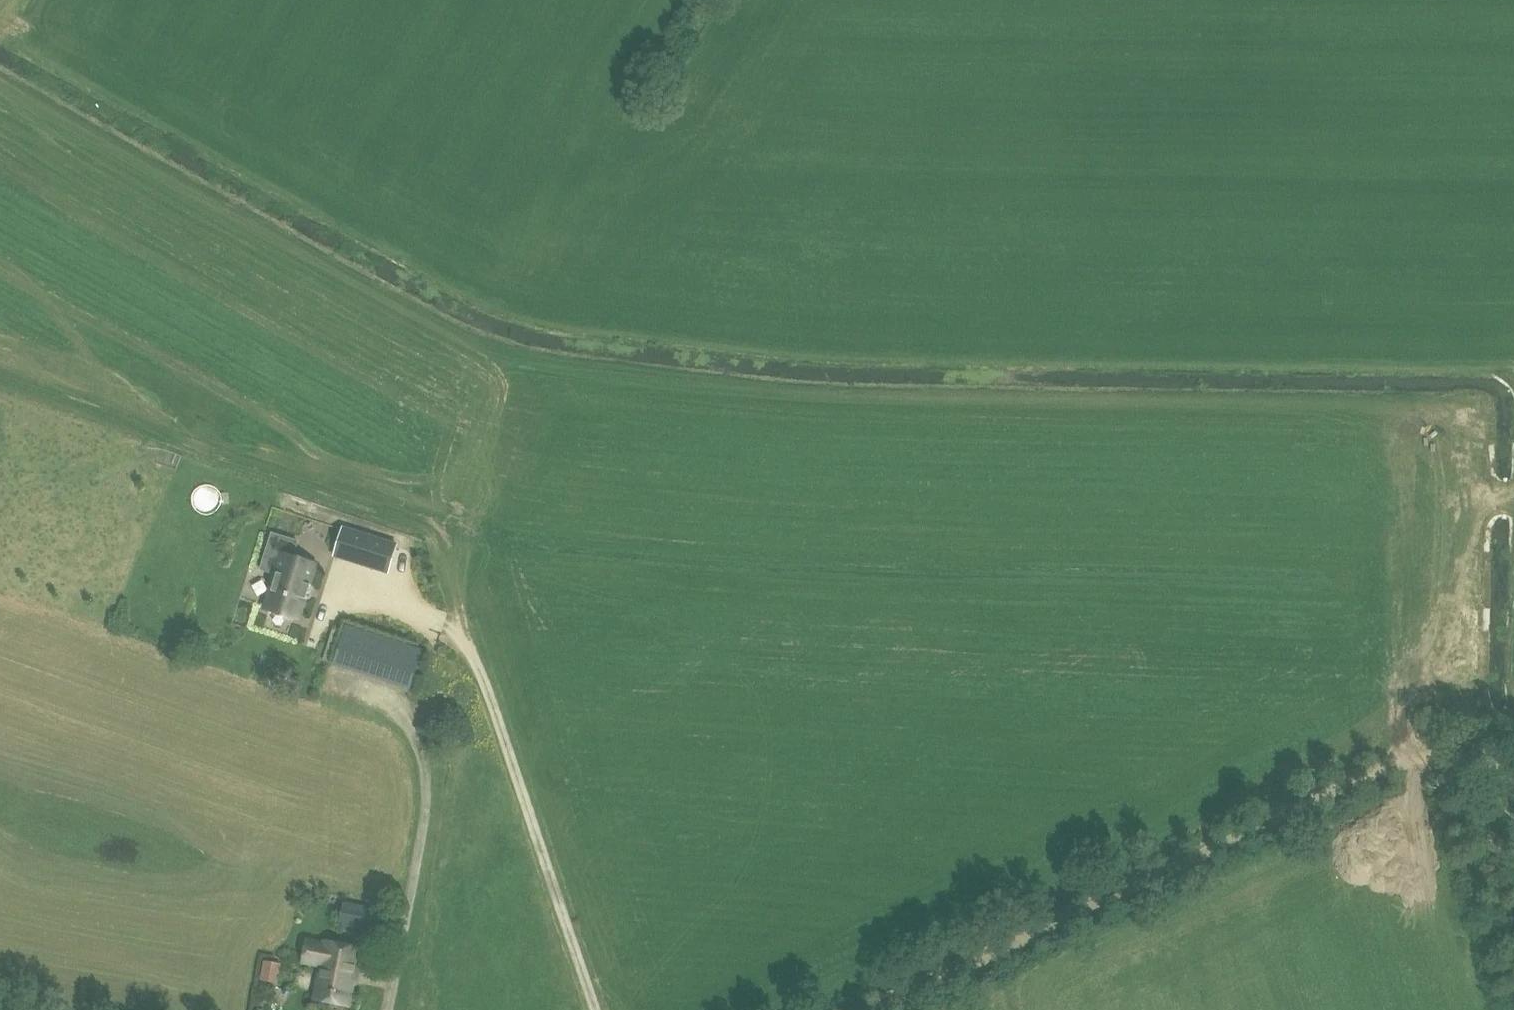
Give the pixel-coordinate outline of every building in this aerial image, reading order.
[(343,528),(334,555),(388,571),(396,544),(343,528)] [(315,563),(281,552),(276,571),(277,571),(266,608),(298,618),(315,563)] [(334,665),(410,689),(422,651),(346,627),(334,665)] [(347,708),(351,688),(342,686),(339,707),(347,708)] [(339,926),(371,930),(374,908),(342,901),(339,926)] [(348,1005),(358,947),(324,942),(324,944),(306,941),(302,962),(320,965),(314,999),(348,1005)]
